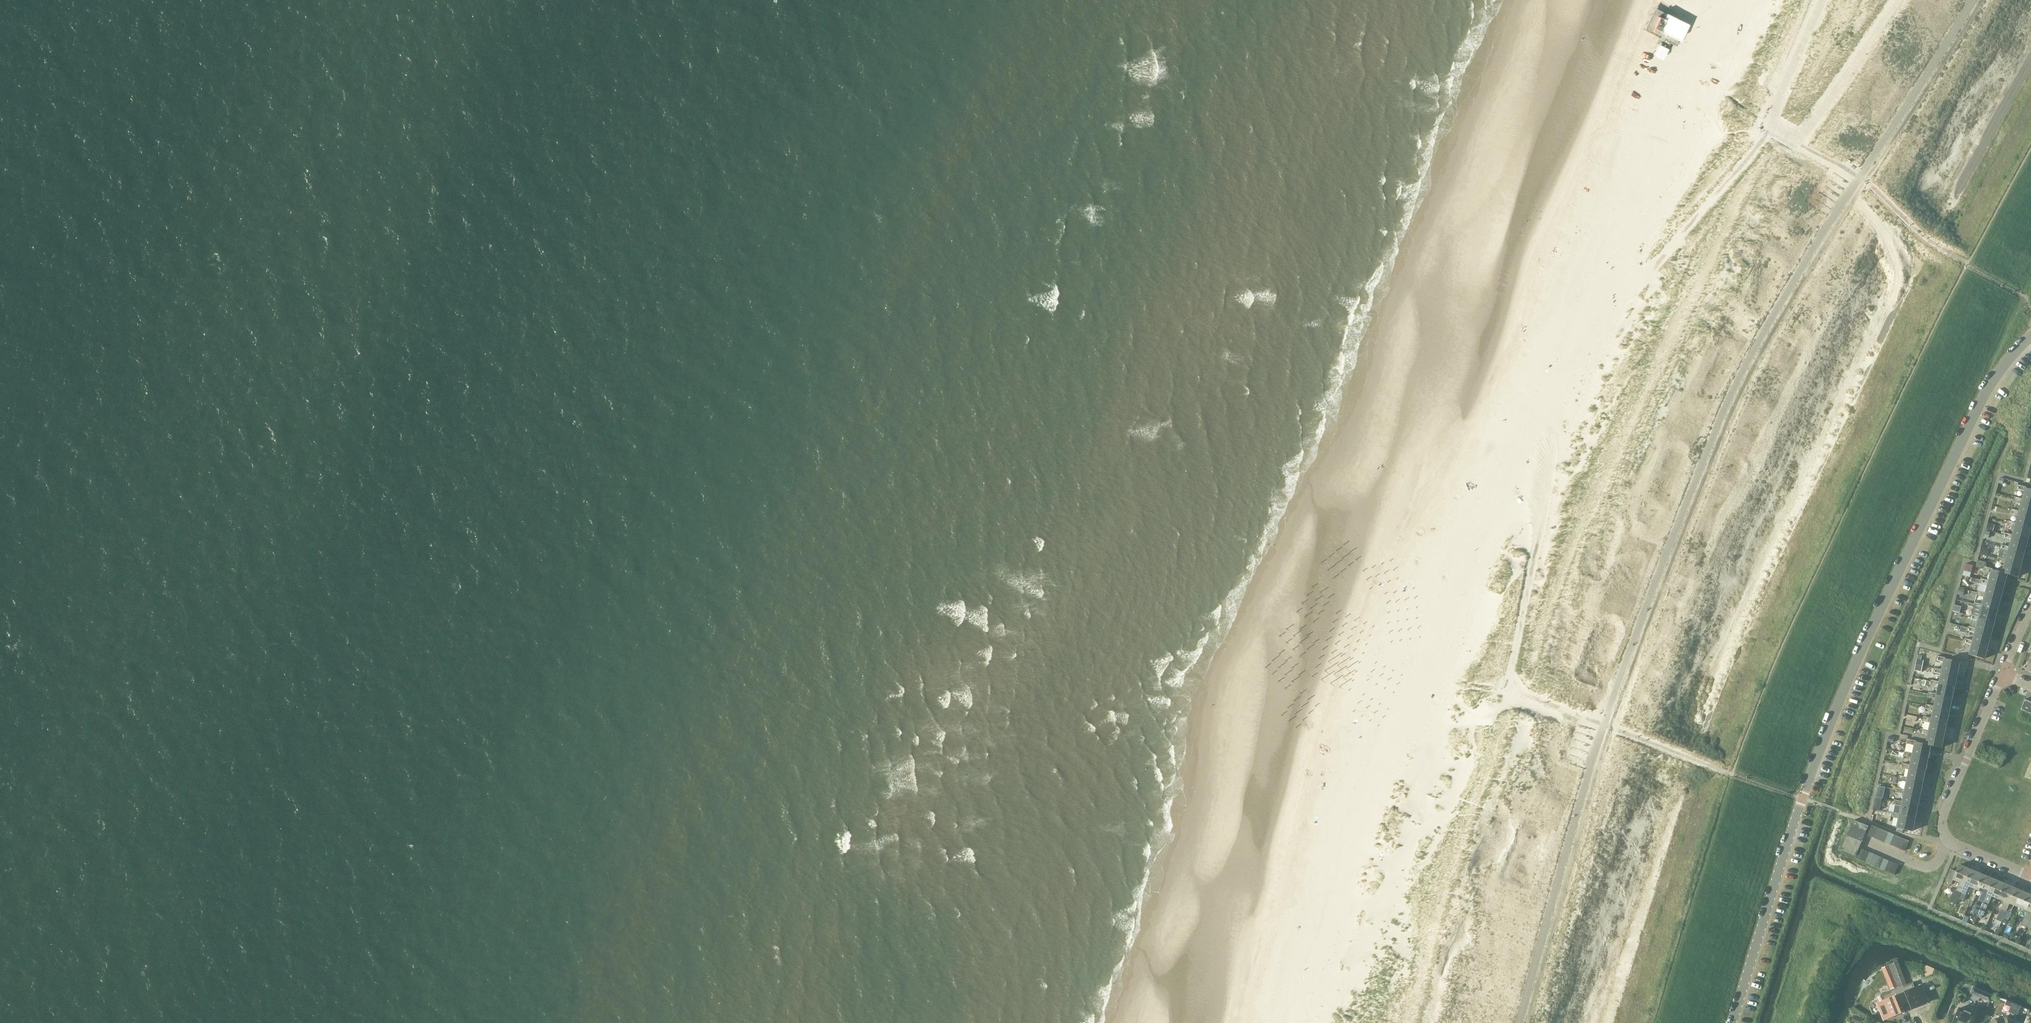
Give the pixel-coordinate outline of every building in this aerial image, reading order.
[(1657,11),(1647,31),(1676,46),(1686,25),(1657,11)] [(2022,499),(2021,501),(2030,504),(2030,491),(2025,489),(2026,488),(2017,486),(2016,490),(2024,492),(2022,499)] [(2018,513),(2030,517),(2030,504),(2021,501),(2022,499),(2014,497),(2013,502),(2021,504),(2019,511),(2018,513)] [(2030,524),(2030,517),(2018,513),(2019,511),(2011,509),(2010,514),(2017,516),(2015,523),(2015,525),(2030,529),(2030,524)] [(2014,528),(2012,535),(2012,537),(2026,541),(2030,529),(2015,525),(2015,523),(2007,521),(2006,526),(2014,528)] [(2011,540),(2009,547),(2009,549),(2023,553),(2026,541),(2012,537),(2012,535),(2004,533),(2003,538),(2011,540)] [(2006,559),(2005,561),(2020,565),(2023,553),(2009,549),(2009,547),(2001,545),(2000,550),(2008,552),(2006,559)] [(2017,577),(2020,565),(2005,561),(2006,559),(1998,557),(1997,561),(2005,564),(2002,573),(2007,575),(2017,577)] [(1989,581),(1989,583),(2004,587),(2007,575),(2002,573),(1992,571),(1993,569),(1985,567),(1983,571),(1991,573),(1989,581)] [(1979,584),(1977,591),(1978,591),(1986,593),(1986,595),(2000,599),(2004,587),(1989,583),(1989,581),(1980,578),(1980,580),(1979,584)] [(2000,599),(1986,595),(1986,593),(1978,591),(1977,595),(1985,597),(1983,605),(1982,607),(1997,611),(2000,599)] [(1971,615),(1979,617),(1979,619),(1994,623),(1997,611),(1982,607),(1983,605),(1974,603),(1973,604),(1972,607),(1971,614),(1971,615)] [(1991,635),(1994,623),(1979,619),(1979,617),(1971,615),(1970,619),(1978,622),(1976,629),(1976,631),(1991,635)] [(1975,634),(1973,641),(1972,643),(1987,647),(1991,635),(1976,631),(1976,629),(1968,627),(1967,632),(1975,634)] [(1972,646),(1969,655),(1984,659),(1987,647),(1972,643),(1973,641),(1965,639),(1964,643),(1972,646)] [(1917,655),(1915,665),(1922,666),(1923,661),(1920,660),(1921,656),(1917,655)] [(1936,661),(1944,662),(1943,669),(1942,672),(1957,675),(1960,662),(1945,659),(1945,658),(1937,656),(1936,661)] [(1942,674),(1940,682),(1940,684),(1954,687),(1957,675),(1942,672),(1943,669),(1935,668),(1934,672),(1942,674)] [(1937,696),(1952,699),(1954,687),(1940,684),(1940,682),(1932,680),(1931,685),(1939,687),(1938,694),(1937,696)] [(1949,711),(1952,699),(1937,696),(1938,694),(1929,693),(1928,697),(1936,699),(1935,706),(1934,708),(1949,711)] [(2020,710),(2025,712),(2030,702),(2024,699),(2020,710)] [(1934,711),(1932,719),(1932,720),(1946,723),(1949,711),(1934,708),(1935,706),(1927,704),(1926,709),(1934,711)] [(1944,736),(1946,723),(1932,720),(1932,719),(1924,717),(1923,721),(1931,723),(1930,731),(1929,732),(1944,736)] [(1944,736),(1929,732),(1930,731),(1921,729),(1920,733),(1929,735),(1926,745),(1930,746),(1941,748),(1944,736)] [(1915,746),(1913,753),(1913,755),(1927,758),(1930,746),(1926,745),(1916,743),(1916,741),(1908,739),(1907,744),(1915,746)] [(1911,765),(1910,767),(1925,770),(1927,758),(1913,755),(1913,753),(1905,752),(1904,756),(1912,757),(1911,765)] [(1922,782),(1925,770),(1910,767),(1911,765),(1903,763),(1902,768),(1910,770),(1908,777),(1908,779),(1922,782)] [(1906,789),(1905,791),(1920,794),(1922,782),(1908,779),(1908,777),(1900,775),(1899,780),(1907,782),(1906,789)] [(1917,807),(1920,794),(1905,791),(1906,789),(1897,788),(1896,792),(1904,794),(1903,802),(1902,803),(1917,807)] [(1902,806),(1900,814),(1900,816),(1914,819),(1917,807),(1902,803),(1903,802),(1895,800),(1894,804),(1902,806)] [(1914,819),(1900,816),(1900,814),(1892,812),(1891,817),(1899,819),(1897,828),(1896,828),(1896,831),(1901,833),(1902,829),(1912,831),(1914,819)] [(1867,826),(1853,820),(1847,835),(1861,841),(1864,834),(1867,826)] [(1868,824),(1867,826),(1864,834),(1870,836),(1874,826),(1868,824)] [(1879,828),(1874,826),(1870,836),(1875,838),(1879,828)] [(1884,830),(1879,828),(1875,838),(1879,840),(1884,830)] [(1884,830),(1879,840),(1884,843),(1889,833),(1884,830)] [(1884,843),(1889,845),(1894,835),(1889,833),(1884,843)] [(1841,849),(1855,855),(1858,848),(1861,841),(1847,835),(1841,849)] [(1894,835),(1889,845),(1894,847),(1899,837),(1894,835)] [(1894,847),(1899,849),(1904,839),(1899,837),(1894,847)] [(1899,849),(1904,851),(1909,841),(1904,839),(1899,849)] [(1854,858),(1859,860),(1863,850),(1858,848),(1855,855),(1854,858)] [(1859,860),(1864,862),(1868,853),(1863,850),(1859,860)] [(1873,855),(1868,853),(1864,862),(1869,864),(1873,855)] [(1878,857),(1873,855),(1869,864),(1874,867),(1878,857)] [(1874,867),(1879,869),(1883,859),(1878,857),(1874,867)] [(1888,861),(1883,859),(1879,869),(1884,871),(1888,861)] [(1893,863),(1888,861),(1884,871),(1889,873),(1893,863)] [(1893,863),(1889,873),(1894,875),(1898,865),(1893,863)] [(1961,893),(1971,870),(1959,865),(1957,872),(1951,869),(1945,882),(1951,884),(1953,880),(1959,883),(1956,890),(1954,890),(1949,902),(1955,904),(1957,899),(1960,892),(1961,893)] [(1976,890),(1982,875),(1971,870),(1961,893),(1960,892),(1957,899),(1963,901),(1967,891),(1969,887),(1976,890)] [(1979,913),(1993,880),(1982,875),(1976,890),(1982,892),(1978,900),(1974,911),(1979,913)] [(1998,899),(2004,884),(1993,880),(1979,913),(1983,914),(1984,910),(1985,911),(1991,896),(1998,899)] [(2009,904),(2016,889),(2004,884),(1998,899),(2003,901),(2001,910),(1996,921),(2001,923),(2003,918),(2009,904)] [(2021,908),(2027,894),(2016,889),(2009,904),(2003,918),(2008,920),(2014,905),(2021,908)] [(2030,915),(2030,895),(2027,894),(2021,908),(2027,911),(2024,918),(2023,918),(2020,925),(2026,927),(2030,915)] [(1893,979),(1898,977),(1893,963),(1887,966),(1892,978),(1893,979)] [(1892,978),(1886,981),(1889,988),(1896,986),(1893,980),(1893,979),(1892,978)] [(1912,983),(1897,989),(1903,1005),(1908,1003),(1911,1009),(1927,1002),(1921,986),(1914,988),(1912,983)] [(1897,989),(1896,989),(1881,995),(1883,1001),(1876,1004),(1883,1020),(1900,1013),(1897,1007),(1903,1005),(1897,989)] [(1992,995),(1984,992),(1982,999),(1990,1002),(1992,995)] [(2011,1003),(2008,1011),(2016,1015),(2019,1007),(2011,1003)] [(1972,1022),(1974,1022),(1981,1022),(1986,1011),(1978,1007),(1974,1015),(1959,1009),(1958,1008),(1958,1009),(1958,1010),(1952,1022),(1972,1022)]
